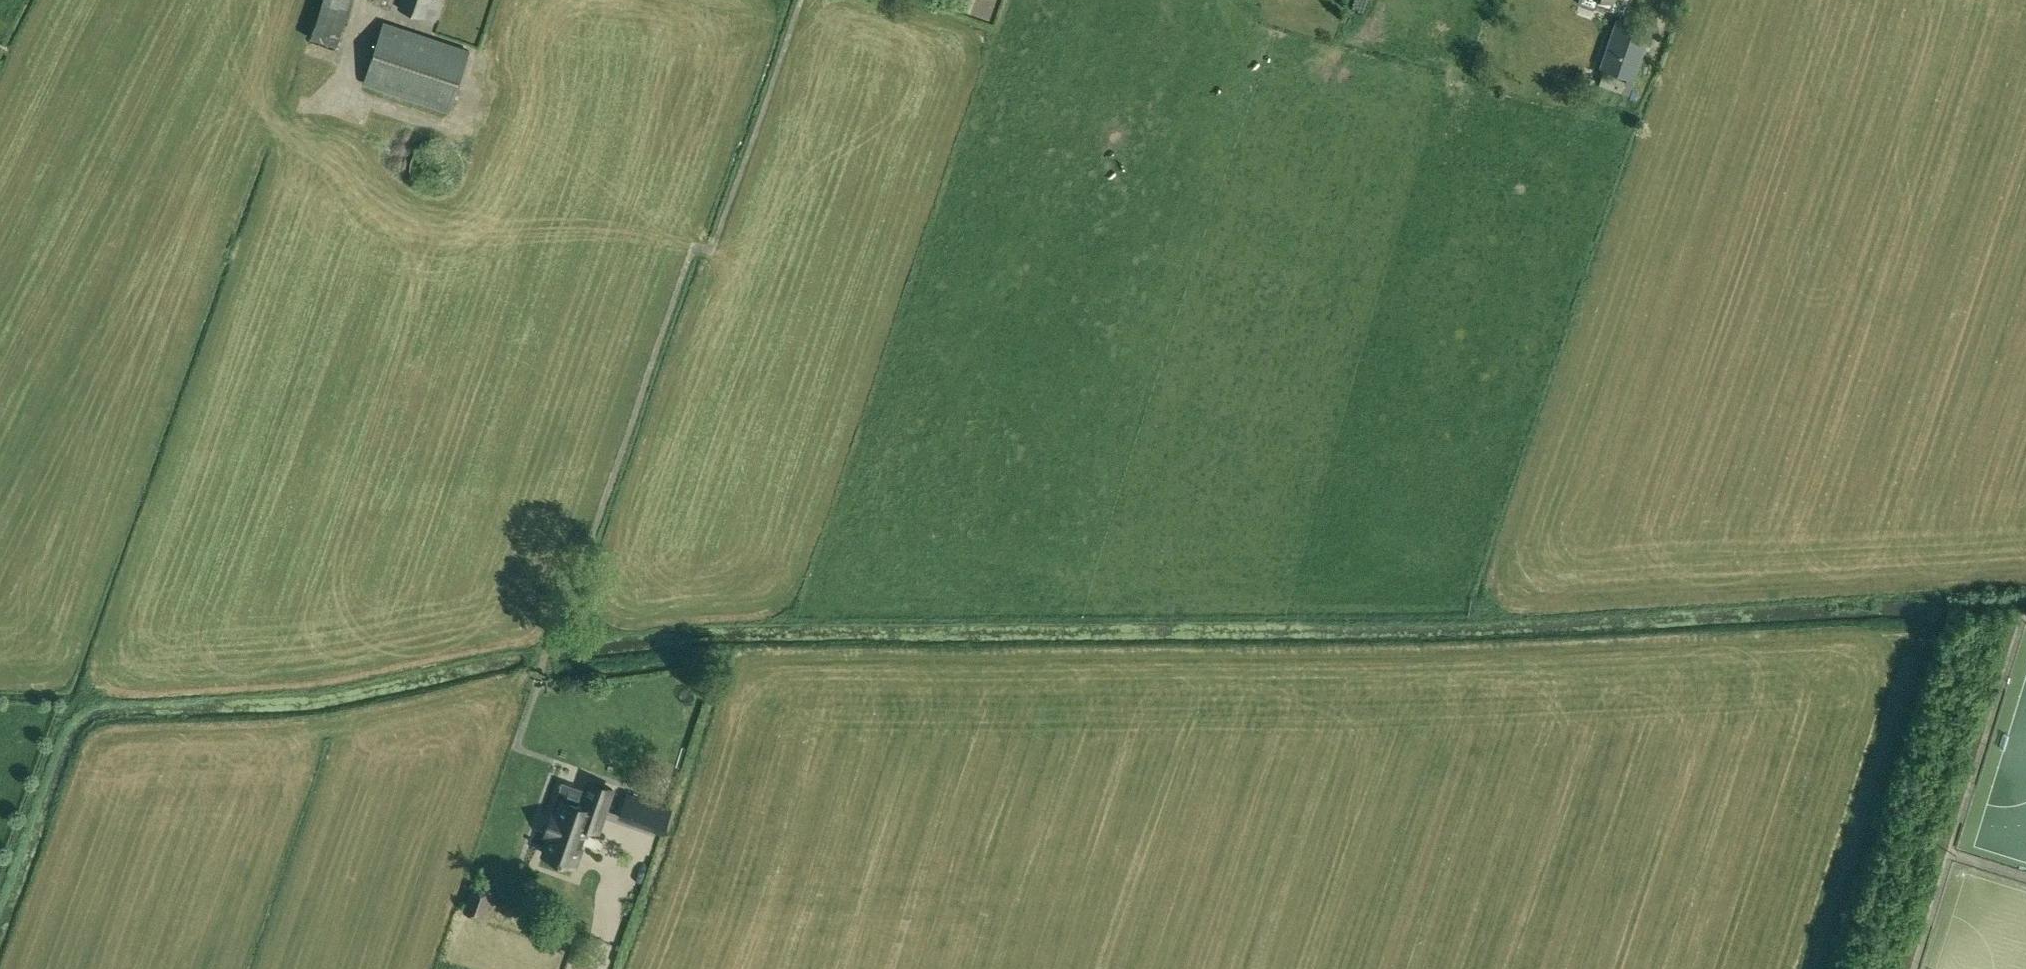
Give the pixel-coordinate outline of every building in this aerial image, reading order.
[(313,39),(340,47),(353,0),(324,0),(313,39)] [(435,20),(442,0),(400,0),(397,7),(435,20)] [(1613,0),(1610,9),(1624,14),(1629,0),(1612,0),(1613,0)] [(1601,66),(1628,75),(1635,78),(1651,30),(1617,19),(1601,66)] [(384,20),(363,84),(450,112),(471,49),(384,20)] [(1585,85),(1589,74),(1578,70),(1574,82),(1585,85)] [(1603,73),(1599,84),(1622,92),(1626,81),(1603,73)] [(1626,81),(1622,92),(1629,95),(1635,78),(1628,75),(1626,81)] [(529,846),(544,851),(544,853),(548,854),(546,858),(554,861),(555,857),(564,860),(562,864),(570,867),(571,863),(575,864),(577,860),(578,861),(582,849),(581,848),(587,831),(597,834),(599,829),(613,789),(592,781),(588,791),(583,806),(563,799),(557,814),(553,813),(546,834),(535,830),(529,846)] [(643,799),(628,794),(620,817),(635,822),(643,799)] [(673,829),(684,808),(655,794),(645,816),(673,829)] [(465,910),(484,916),(492,892),(473,885),(465,910)]
